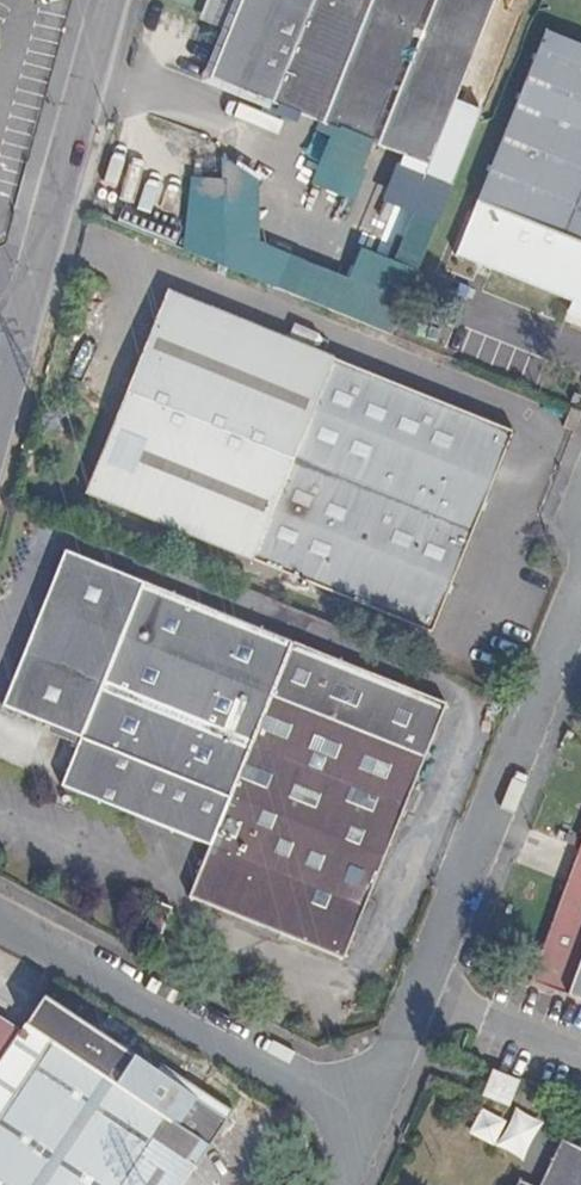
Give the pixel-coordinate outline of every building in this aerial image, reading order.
[(241,5),(230,0),(207,0),(199,21),(229,33),(241,5)] [(496,0),(243,0),(241,5),(229,33),(229,34),(211,80),(338,131),(374,145),(405,158),(429,167),(432,160),(434,161),(443,138),(441,137),(456,100),(496,0)] [(546,32),(457,254),(573,301),(569,313),(580,317),(580,46),(546,32)] [(429,167),(405,158),(402,165),(454,186),(484,110),(456,100),(441,137),(443,138),(434,161),(432,160),(429,167)] [(351,201),(374,145),(338,131),(318,186),(351,201)] [(454,186),(402,165),(387,202),(414,214),(394,261),(364,249),(350,279),(260,243),(249,181),(222,162),(197,169),(190,255),(393,337),(454,186)] [(514,433),(167,293),(85,493),(302,580),(300,585),(305,587),(307,583),(432,634),(514,433)] [(580,397),(574,395),(571,403),(577,406),(580,397)] [(578,421),(580,422),(580,420),(580,413),(572,409),(564,430),(573,434),(578,421)] [(344,958),(445,704),(63,552),(2,707),(84,740),(64,789),(210,848),(190,897),(267,928),(281,934),(344,958)] [(570,743),(574,733),(567,731),(563,740),(570,743)] [(531,983),(580,1002),(580,850),(531,983)] [(227,1118),(44,995),(20,1031),(0,1018),(0,1184),(183,1184),(227,1118)] [(509,1106),(518,1082),(493,1073),(484,1097),(509,1106)] [(560,1143),(540,1184),(580,1184),(580,1154),(560,1143)]
